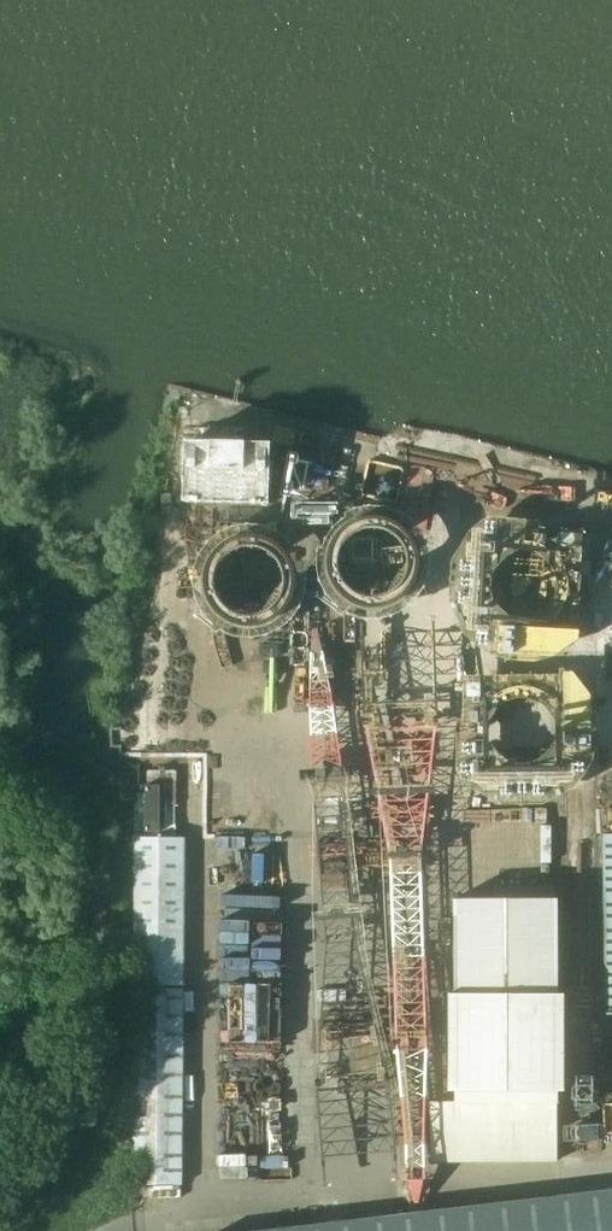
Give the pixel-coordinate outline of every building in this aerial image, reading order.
[(180,1185),(180,837),(131,837),(132,1185),(180,1185)] [(563,1091),(563,994),(558,994),(558,897),(454,897),(453,994),(448,994),(448,1091),(454,1091),(454,1102),(430,1103),(430,1162),(556,1162),(556,1103),(557,1103),(557,1091),(563,1091)] [(273,1230),(611,1230),(611,1191),(273,1230)]
